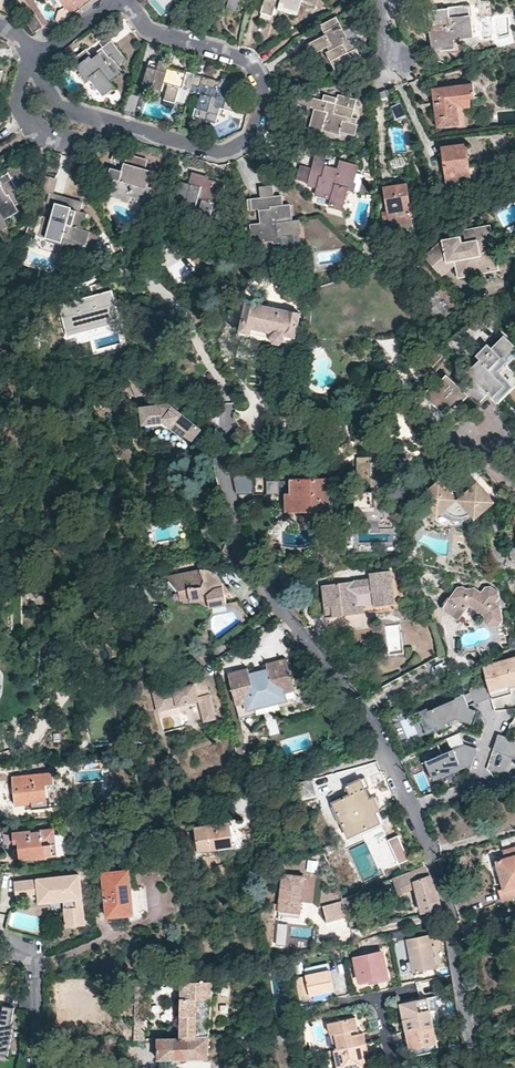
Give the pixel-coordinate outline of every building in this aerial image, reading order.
[(47,25),(31,0),(26,0),(35,16),(43,27),(47,25)] [(92,0),(60,0),(70,17),(92,0)] [(226,11),(237,14),(241,0),(229,0),(226,11)] [(272,16),(276,0),(264,0),(260,13),(272,16)] [(278,10),(297,15),(301,0),(281,0),(278,10)] [(492,1),(480,2),(480,17),(493,16),(492,1)] [(453,50),(452,40),(459,39),(472,38),(470,17),(449,19),(448,9),(428,11),(429,21),(430,29),(431,42),(432,53),(453,50)] [(35,16),(27,21),(34,33),(43,27),(35,16)] [(313,54),(324,49),(335,70),(352,62),(348,53),(356,49),(352,39),(348,41),(336,17),(321,25),(326,34),(308,44),(313,54)] [(126,60),(112,44),(92,60),(89,57),(85,51),(71,62),(87,81),(90,79),(104,96),(114,89),(110,83),(122,73),(117,67),(126,60)] [(164,81),(168,82),(163,100),(175,103),(179,89),(190,92),(194,77),(186,74),(187,72),(168,67),(169,64),(159,61),(157,70),(148,68),(142,86),(161,91),(164,81)] [(221,78),(220,81),(202,76),(202,79),(194,77),(190,92),(199,95),(198,100),(193,117),(214,123),(218,108),(232,111),(237,93),(228,90),(231,81),(221,78)] [(473,84),(433,89),(437,128),(455,126),(459,125),(457,110),(456,101),(464,100),(470,100),(475,99),(473,84)] [(134,111),(137,96),(128,94),(125,109),(134,111)] [(310,108),(327,112),(322,131),(340,136),(340,132),(354,136),(357,125),(340,120),(341,116),(351,119),(357,100),(338,95),(335,104),(313,98),(310,108)] [(456,101),(457,110),(465,109),(471,109),(470,100),(464,100),(456,101)] [(466,145),(442,148),(446,187),(465,184),(470,183),(469,167),(466,145)] [(147,160),(127,155),(120,180),(116,179),(108,177),(104,193),(129,200),(130,197),(152,203),(155,190),(148,188),(152,172),(145,170),(147,160)] [(21,178),(28,174),(20,160),(4,169),(5,170),(11,181),(0,188),(0,230),(6,226),(2,219),(16,212),(13,205),(22,200),(17,192),(23,189),(20,184),(24,183),(21,178)] [(339,169),(338,172),(313,165),(312,168),(301,165),(297,182),(308,185),(308,186),(317,188),(315,196),(330,200),(329,207),(341,211),(347,190),(351,190),(358,166),(342,162),(339,169)] [(195,206),(198,196),(202,197),(196,217),(209,220),(213,203),(216,204),(221,187),(202,181),(204,178),(193,175),(190,184),(181,182),(176,200),(195,206)] [(55,180),(42,176),(37,192),(50,196),(55,180)] [(407,186),(384,188),(387,212),(382,213),(382,220),(389,219),(389,224),(389,225),(393,225),(412,222),(410,206),(407,186)] [(282,196),(261,199),(264,225),(260,225),(253,226),(255,243),(259,242),(280,240),(280,244),(295,243),(294,234),(302,233),(301,220),(293,221),(291,205),(283,206),(282,196)] [(83,230),(87,214),(80,212),(82,202),(62,197),(55,222),(51,221),(44,219),(39,235),(63,242),(64,238),(86,245),(90,232),(83,230)] [(500,264),(489,220),(483,222),(489,247),(494,251),(498,264),(482,267),(480,257),(475,258),(477,262),(468,264),(469,269),(458,271),(459,275),(500,264)] [(489,247),(483,222),(462,227),(465,239),(460,240),(459,234),(440,239),(432,247),(444,261),(447,259),(455,257),(456,260),(458,271),(469,269),(468,264),(477,262),(475,258),(480,257),(482,267),(498,264),(494,251),(489,247)] [(444,261),(432,247),(423,254),(440,274),(456,260),(455,257),(447,259),(444,261)] [(67,332),(94,325),(93,322),(103,320),(104,323),(115,320),(107,291),(96,294),(97,299),(60,309),(67,332)] [(427,312),(428,312),(437,323),(448,314),(433,295),(421,305),(427,312)] [(300,315),(275,311),(246,306),(241,336),(272,342),(273,345),(280,347),(283,344),(294,345),(300,315)] [(31,348),(38,345),(34,336),(27,339),(31,348)] [(477,359),(487,369),(480,376),(475,371),(470,376),(474,381),(473,382),(487,395),(507,376),(504,373),(514,364),(504,353),(493,363),(484,353),(477,359)] [(439,410),(447,418),(457,408),(461,403),(464,407),(472,399),(477,405),(487,395),(473,382),(464,392),(449,378),(439,387),(437,385),(425,396),(434,404),(433,407),(434,410),(436,410),(439,410)] [(170,404),(140,407),(142,426),(164,423),(192,444),(203,430),(170,404)] [(233,456),(239,465),(254,453),(247,444),(233,456)] [(357,486),(370,486),(370,506),(357,507),(357,525),(379,525),(379,528),(395,528),(394,506),(383,506),(383,499),(383,495),(383,486),(382,457),(356,458),(357,486)] [(234,474),(234,492),(252,492),(251,473),(234,474)] [(465,494),(465,497),(452,496),(453,477),(443,477),(443,480),(421,499),(425,503),(426,509),(429,515),(433,518),(436,521),(441,523),(444,525),(448,526),(454,527),(459,527),(465,525),(471,522),(480,514),(492,503),(478,487),(473,491),(469,491),(466,492),(465,494)] [(277,483),(290,483),(290,493),(286,494),(286,501),(286,511),(312,510),(312,517),(333,516),(332,479),(290,480),(268,481),(268,494),(277,494),(277,483)] [(290,493),(290,483),(277,483),(277,494),(286,494),(290,493)] [(194,602),(203,600),(207,594),(209,595),(211,597),(213,608),(215,608),(229,605),(227,594),(230,592),(215,575),(212,572),(208,570),(204,570),(198,571),(186,573),(169,576),(182,593),(184,602),(193,600),(194,602)] [(370,578),(347,581),(347,585),(339,587),(338,583),(322,585),(326,617),(329,617),(344,614),(375,611),(374,606),(387,604),(387,598),(393,597),(390,570),(370,573),(370,578)] [(460,617),(469,604),(483,614),(485,623),(489,625),(491,625),(499,623),(502,619),(500,607),(499,604),(494,601),(498,596),(497,591),(489,585),(484,587),(480,591),(474,587),(466,588),(462,586),(457,586),(442,607),(443,611),(456,619),(460,617)] [(489,690),(510,685),(514,683),(514,657),(502,661),(486,666),(482,667),(485,676),(489,690)] [(267,666),(268,671),(250,675),(249,670),(227,674),(238,720),(256,716),(255,709),(278,704),(280,711),(303,706),(299,691),(293,693),(286,661),(267,666)] [(268,671),(267,666),(249,670),(250,675),(268,671)] [(474,685),(468,688),(475,700),(490,695),(489,690),(485,676),(474,685)] [(150,693),(155,715),(197,705),(202,725),(214,722),(203,680),(192,683),(192,686),(171,692),(170,688),(150,693)] [(170,688),(171,692),(192,686),(192,683),(170,688)] [(463,694),(428,712),(434,728),(448,723),(447,719),(457,715),(474,721),(479,708),(468,705),(463,694)] [(280,711),(278,704),(255,709),(256,716),(280,711)] [(499,734),(494,751),(510,757),(514,743),(514,740),(499,734)] [(465,745),(427,762),(433,775),(460,763),(470,766),(476,749),(465,745)] [(11,777),(14,805),(33,803),(33,809),(48,807),(46,787),(54,786),(53,773),(11,777)] [(300,799),(316,797),(313,779),(297,781),(300,799)] [(378,810),(373,796),(369,799),(359,779),(346,786),(350,794),(332,803),(348,836),(380,822),(375,812),(378,810)] [(194,828),(197,852),(234,847),(230,823),(194,828)] [(26,859),(35,858),(56,856),(54,834),(53,828),(18,832),(12,833),(13,844),(17,844),(18,852),(25,851),(26,859)] [(390,842),(385,829),(364,838),(367,844),(351,851),(366,886),(386,877),(382,869),(398,862),(402,866),(413,861),(402,837),(390,842)] [(339,850),(336,842),(323,847),(327,855),(339,850)] [(505,858),(495,861),(503,888),(498,890),(501,902),(514,897),(514,847),(502,851),(505,858)] [(422,914),(441,907),(433,885),(429,875),(428,873),(424,866),(400,875),(392,878),(397,893),(414,888),(422,914)] [(128,915),(127,904),(126,892),(130,892),(129,888),(127,871),(101,874),(103,883),(105,904),(106,917),(128,915)] [(281,874),(280,886),(278,898),(278,903),(274,903),(273,910),(288,911),(295,912),(296,902),(301,902),(303,877),(281,874)] [(85,925),(80,875),(15,882),(17,900),(32,898),(32,894),(39,893),(52,891),(53,901),(64,900),(64,905),(60,905),(62,927),(85,925)] [(130,887),(134,914),(149,912),(145,885),(130,887)] [(322,900),(322,908),(326,922),(346,916),(342,898),(339,893),(335,894),(333,889),(321,892),(323,898),(323,899),(322,900)] [(53,901),(52,891),(39,893),(40,902),(53,901)] [(357,893),(342,898),(346,916),(350,929),(353,928),(372,923),(369,913),(364,914),(359,899),(357,893)] [(295,912),(288,911),(287,918),(299,919),(300,912),(295,912)] [(285,945),(286,923),(276,923),(275,944),(285,945)] [(431,934),(405,940),(413,973),(426,970),(436,968),(430,943),(433,943),(431,934)] [(354,958),(359,982),(366,980),(369,980),(370,982),(387,979),(382,952),(354,958)] [(328,964),(327,958),(303,962),(304,969),(328,964)] [(333,990),(328,964),(304,969),(291,971),(297,997),(307,995),(310,995),(328,991),(333,990)] [(180,982),(179,994),(179,1031),(179,1037),(156,1038),(157,1059),(171,1059),(193,1058),(207,1057),(213,981),(180,982)] [(144,990),(154,991),(173,991),(173,983),(157,983),(144,983),(144,990)] [(407,1031),(434,1025),(430,1003),(428,997),(401,1003),(405,1025),(407,1031)] [(11,1025),(14,1008),(3,1006),(0,1022),(0,1049),(9,1051),(13,1031),(10,1031),(11,1025)] [(335,1033),(338,1048),(365,1043),(362,1031),(358,1032),(357,1030),(354,1017),(328,1022),(330,1034),(335,1033)] [(144,1040),(144,1038),(144,1021),(134,1020),(133,1040),(144,1040)] [(10,1058),(16,1025),(11,1025),(10,1031),(13,1031),(9,1051),(0,1049),(0,1057),(10,1058)] [(408,1034),(412,1056),(440,1050),(434,1025),(407,1031),(408,1034)] [(334,1050),(338,1048),(335,1033),(330,1034),(334,1050)] [(338,1067),(360,1067),(366,1067),(365,1063),(365,1059),(368,1058),(365,1043),(338,1048),(334,1050),(338,1067)] [(230,1054),(236,1067),(241,1067),(247,1065),(240,1050),(230,1054)] [(171,1067),(189,1067),(193,1067),(193,1058),(171,1059),(171,1067)]
